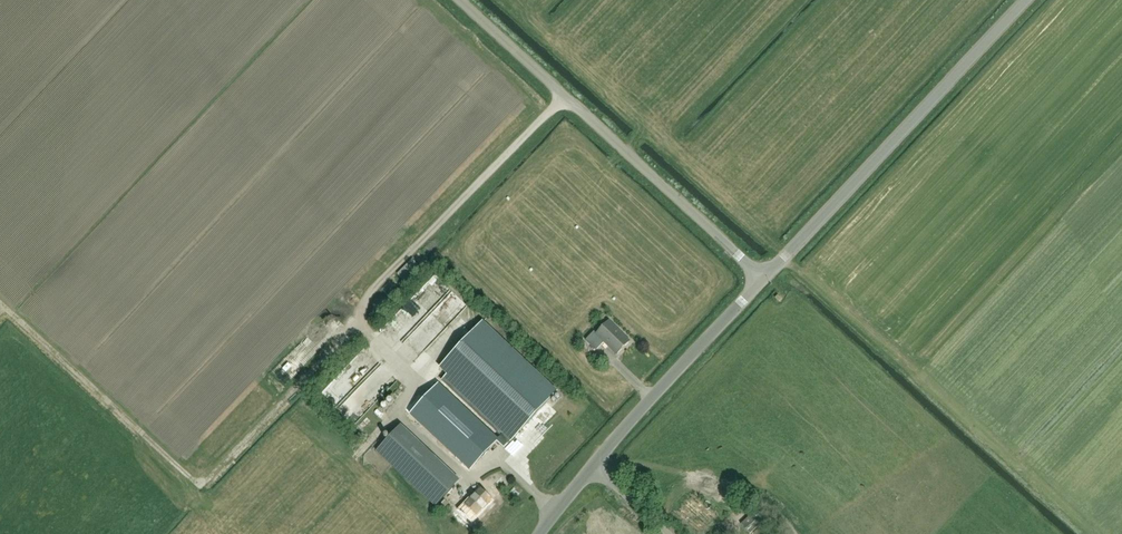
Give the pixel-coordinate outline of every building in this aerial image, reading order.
[(422,356),(466,306),(451,294),(433,279),(380,339),(393,350),(403,339),(422,356)] [(616,355),(629,341),(609,321),(596,334),(594,332),(585,340),(595,350),(603,343),(616,355)] [(503,448),(515,436),(555,394),(481,324),(441,367),(449,374),(411,415),(469,470),(496,441),(503,448)] [(271,385),(262,394),(272,403),(280,394),(271,385)] [(395,430),(376,451),(435,506),(454,485),(395,430)] [(400,493),(413,504),(420,496),(406,484),(400,493)] [(500,503),(495,498),(493,501),(479,487),(462,505),(477,519),(486,508),(491,513),(500,503)] [(739,521),(749,530),(757,522),(747,513),(739,521)]
